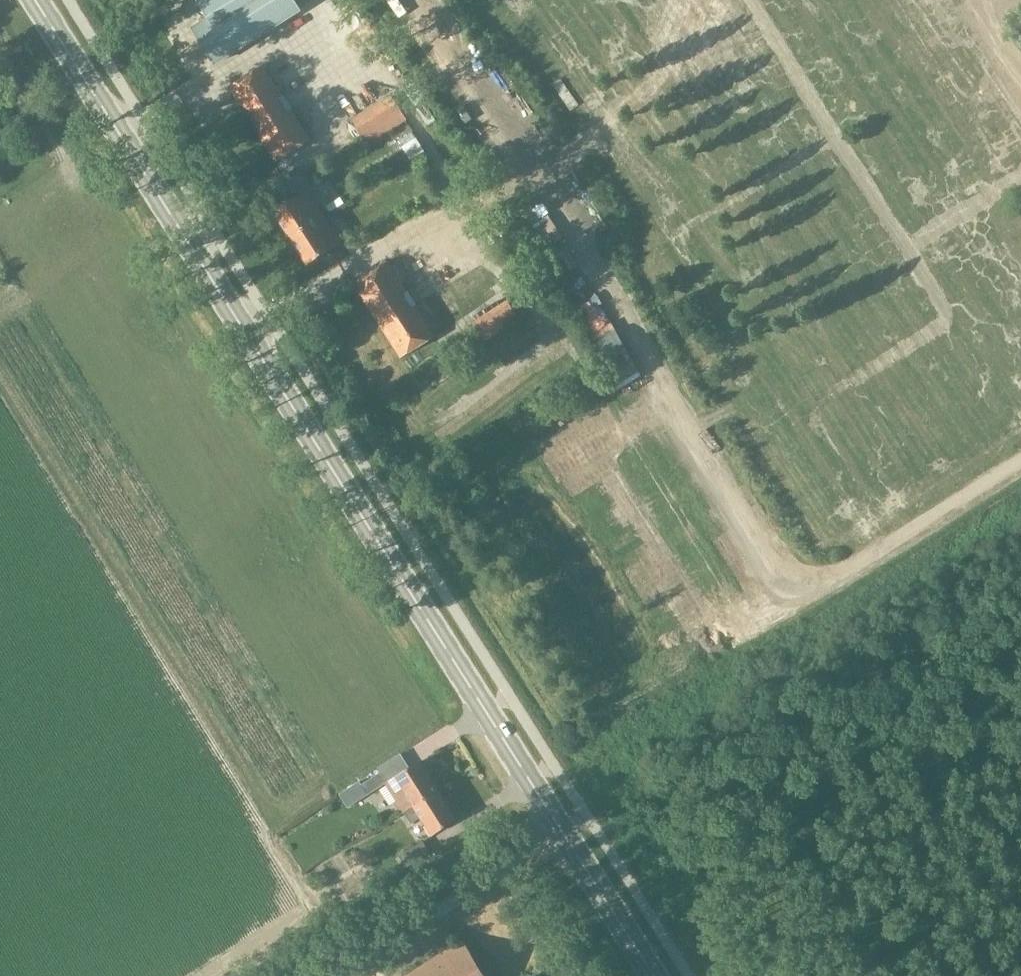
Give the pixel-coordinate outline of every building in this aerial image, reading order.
[(215,62),(300,10),(294,0),(202,0),(200,1),(212,19),(195,30),(215,62)] [(276,162),(311,140),(264,66),(229,87),(276,162)] [(353,121),(367,143),(405,118),(391,97),(353,121)] [(412,127),(396,136),(409,158),(425,148),(412,127)] [(307,191),(275,211),(291,238),(324,217),(307,191)] [(324,217),(291,238),(309,265),(341,244),(324,217)] [(401,358),(435,337),(387,262),(353,284),(401,358)] [(347,306),(352,303),(347,293),(341,297),(347,306)] [(507,302),(473,323),(485,341),(518,319),(507,302)] [(405,812),(414,806),(438,792),(419,762),(386,783),(405,812)] [(378,774),(354,790),(360,800),(385,785),(378,774)] [(438,792),(414,806),(415,807),(405,813),(412,824),(422,818),(433,836),(456,821),(438,792)] [(462,941),(407,975),(484,975),(462,941)]
